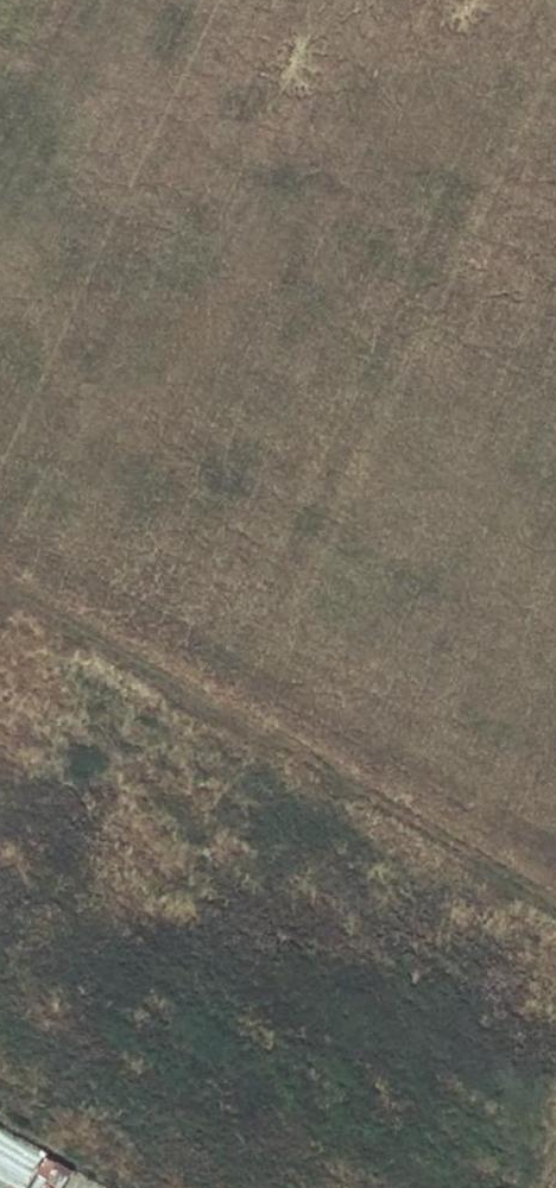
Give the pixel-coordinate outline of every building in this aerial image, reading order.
[(72,1169),(47,1155),(28,1187),(62,1187),(72,1169)] [(95,1186),(72,1177),(68,1187),(94,1187),(95,1186)]
